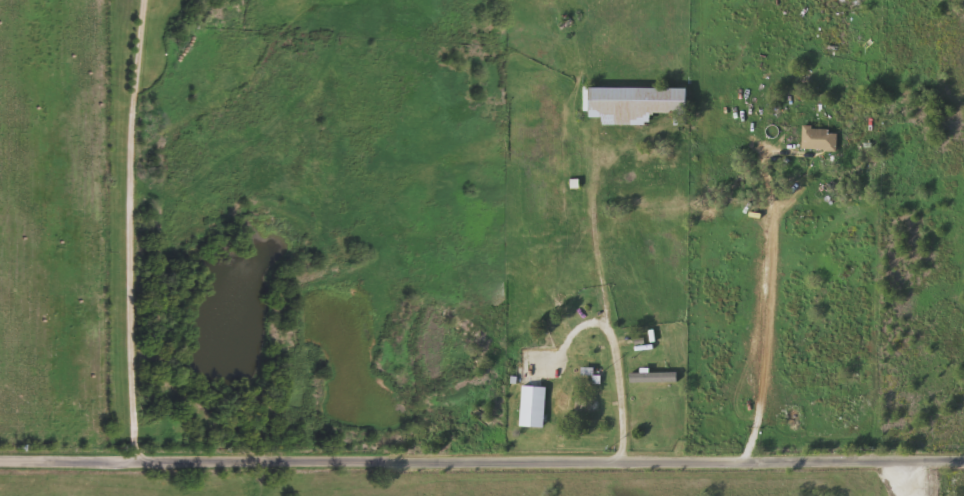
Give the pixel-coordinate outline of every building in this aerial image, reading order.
[(690,123),(677,123),(677,111),(653,111),(653,123),(605,123),(605,115),(591,115),(591,86),(690,86),(690,123)] [(803,148),(803,126),(838,126),(838,148),(803,148)] [(546,385),(546,425),(521,425),(522,384),(546,385)]
